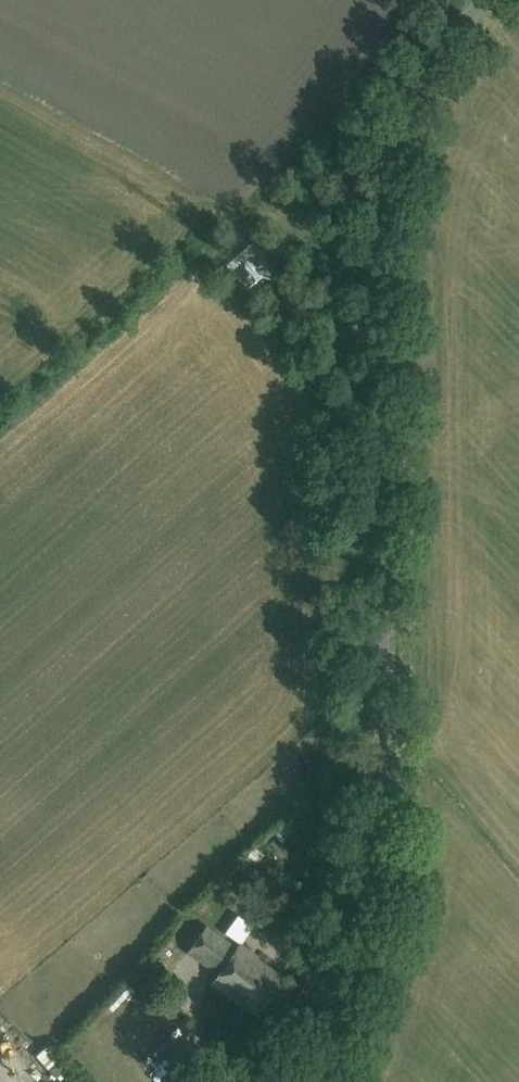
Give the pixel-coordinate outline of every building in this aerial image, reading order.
[(253,288),(269,274),(260,263),(244,277),(253,288)] [(237,910),(225,929),(242,941),(255,922),(237,910)] [(209,970),(231,942),(205,926),(186,954),(209,970)] [(255,1014),(282,977),(249,953),(250,951),(239,943),(211,983),(255,1014)] [(199,1080),(186,1066),(168,1081),(196,1081),(199,1080)]
